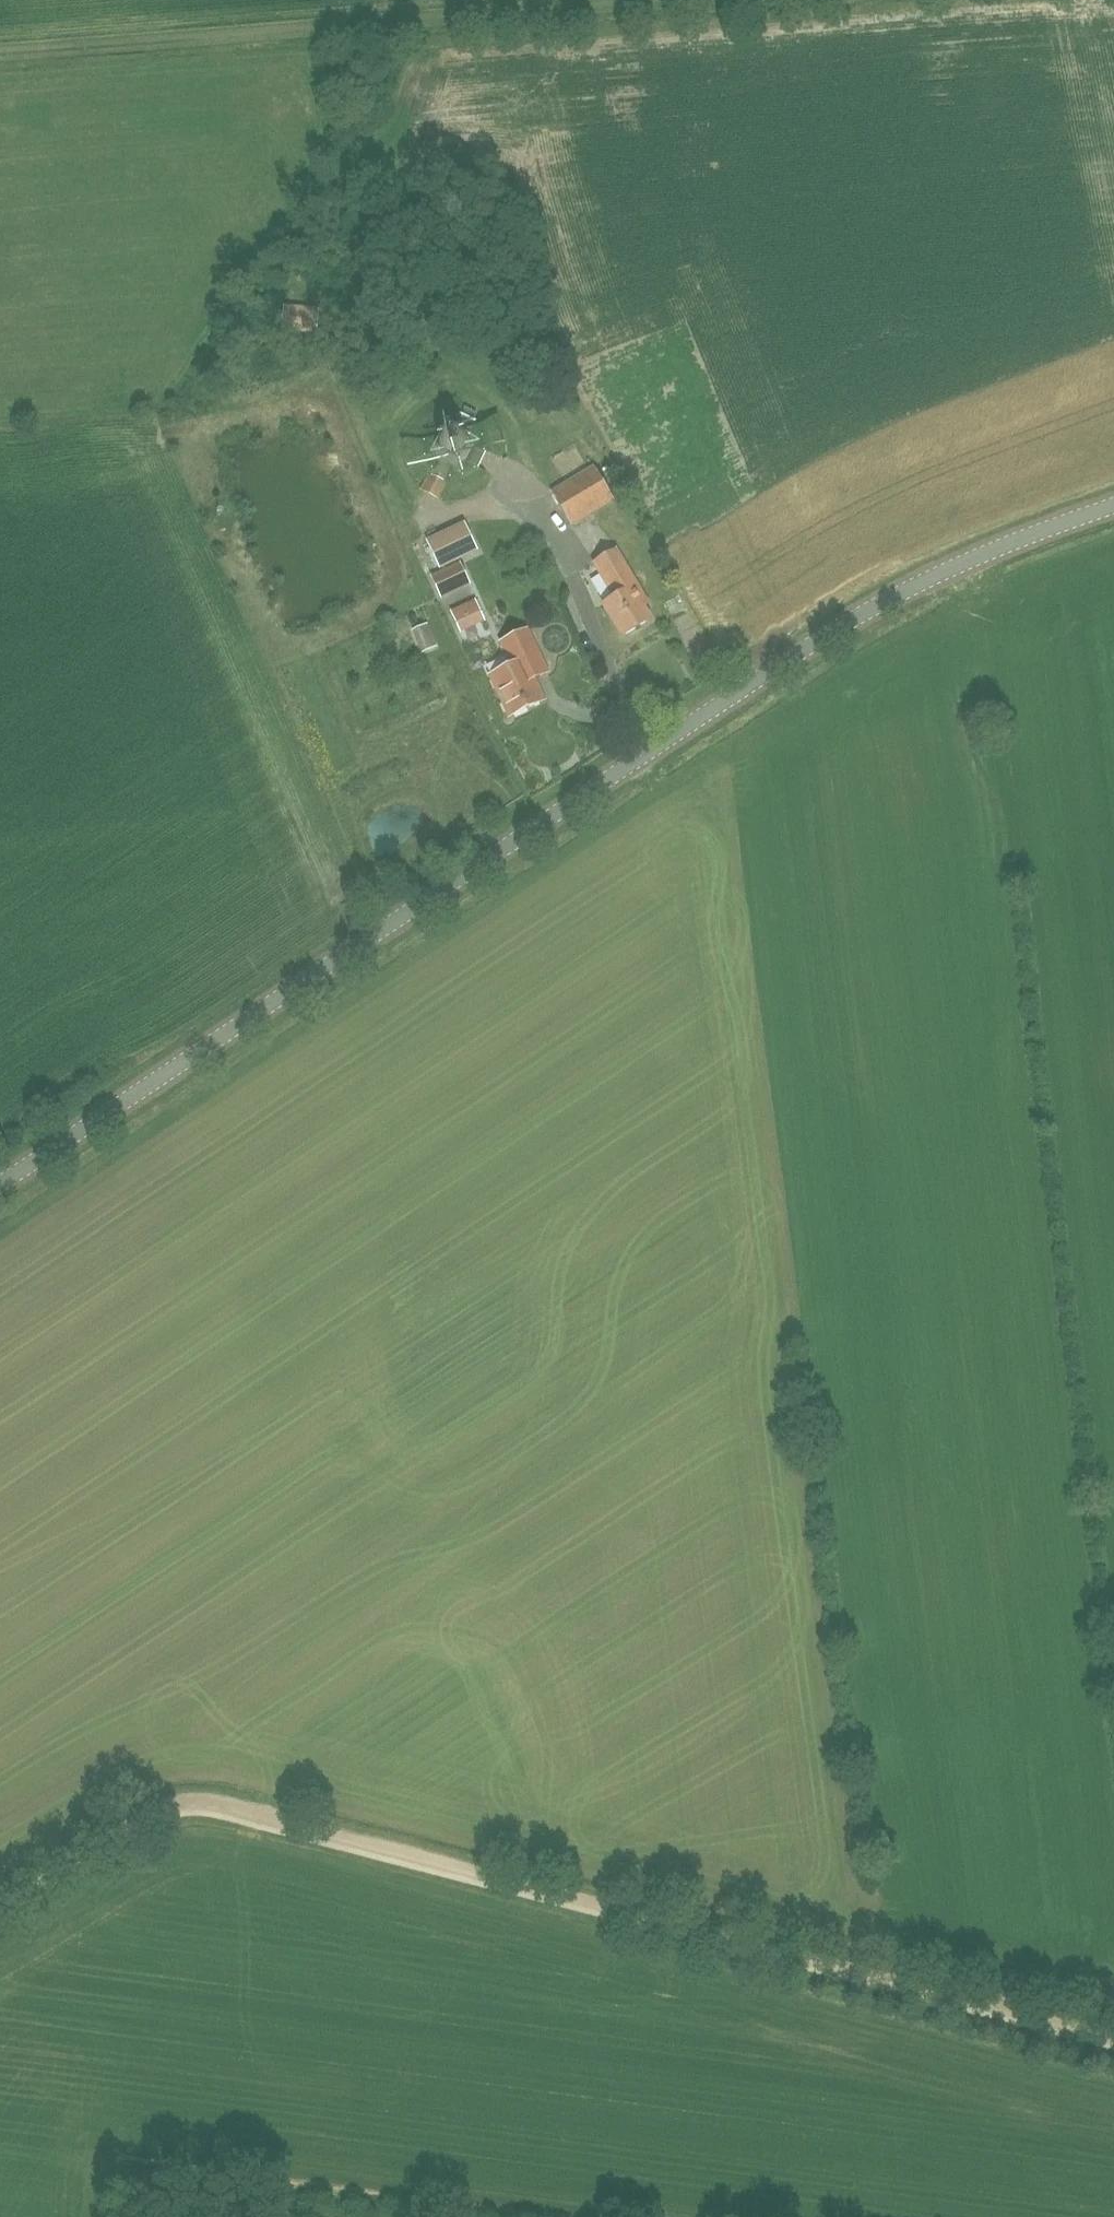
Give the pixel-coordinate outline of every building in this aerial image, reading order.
[(308,334),(311,307),(274,302),(270,329),(308,334)] [(470,450),(470,446),(469,441),(467,436),(465,433),(461,430),(456,429),(452,428),(448,428),(444,430),(440,432),(437,436),(435,439),(434,441),(433,447),(434,452),(437,457),(440,460),(446,462),(453,462),(457,461),(463,459),(468,455),(470,450)] [(593,466),(551,493),(571,525),(613,499),(593,466)] [(438,497),(444,482),(430,476),(424,491),(438,497)] [(439,570),(478,551),(464,522),(425,541),(439,570)] [(615,549),(594,561),(615,598),(604,604),(623,637),(651,621),(643,606),(647,604),(615,549)] [(460,565),(432,578),(441,596),(468,582),(460,565)] [(437,647),(427,624),(411,631),(421,653),(437,647)] [(547,673),(535,648),(527,630),(502,643),(513,667),(491,677),(510,717),(543,700),(534,680),(547,673)]
